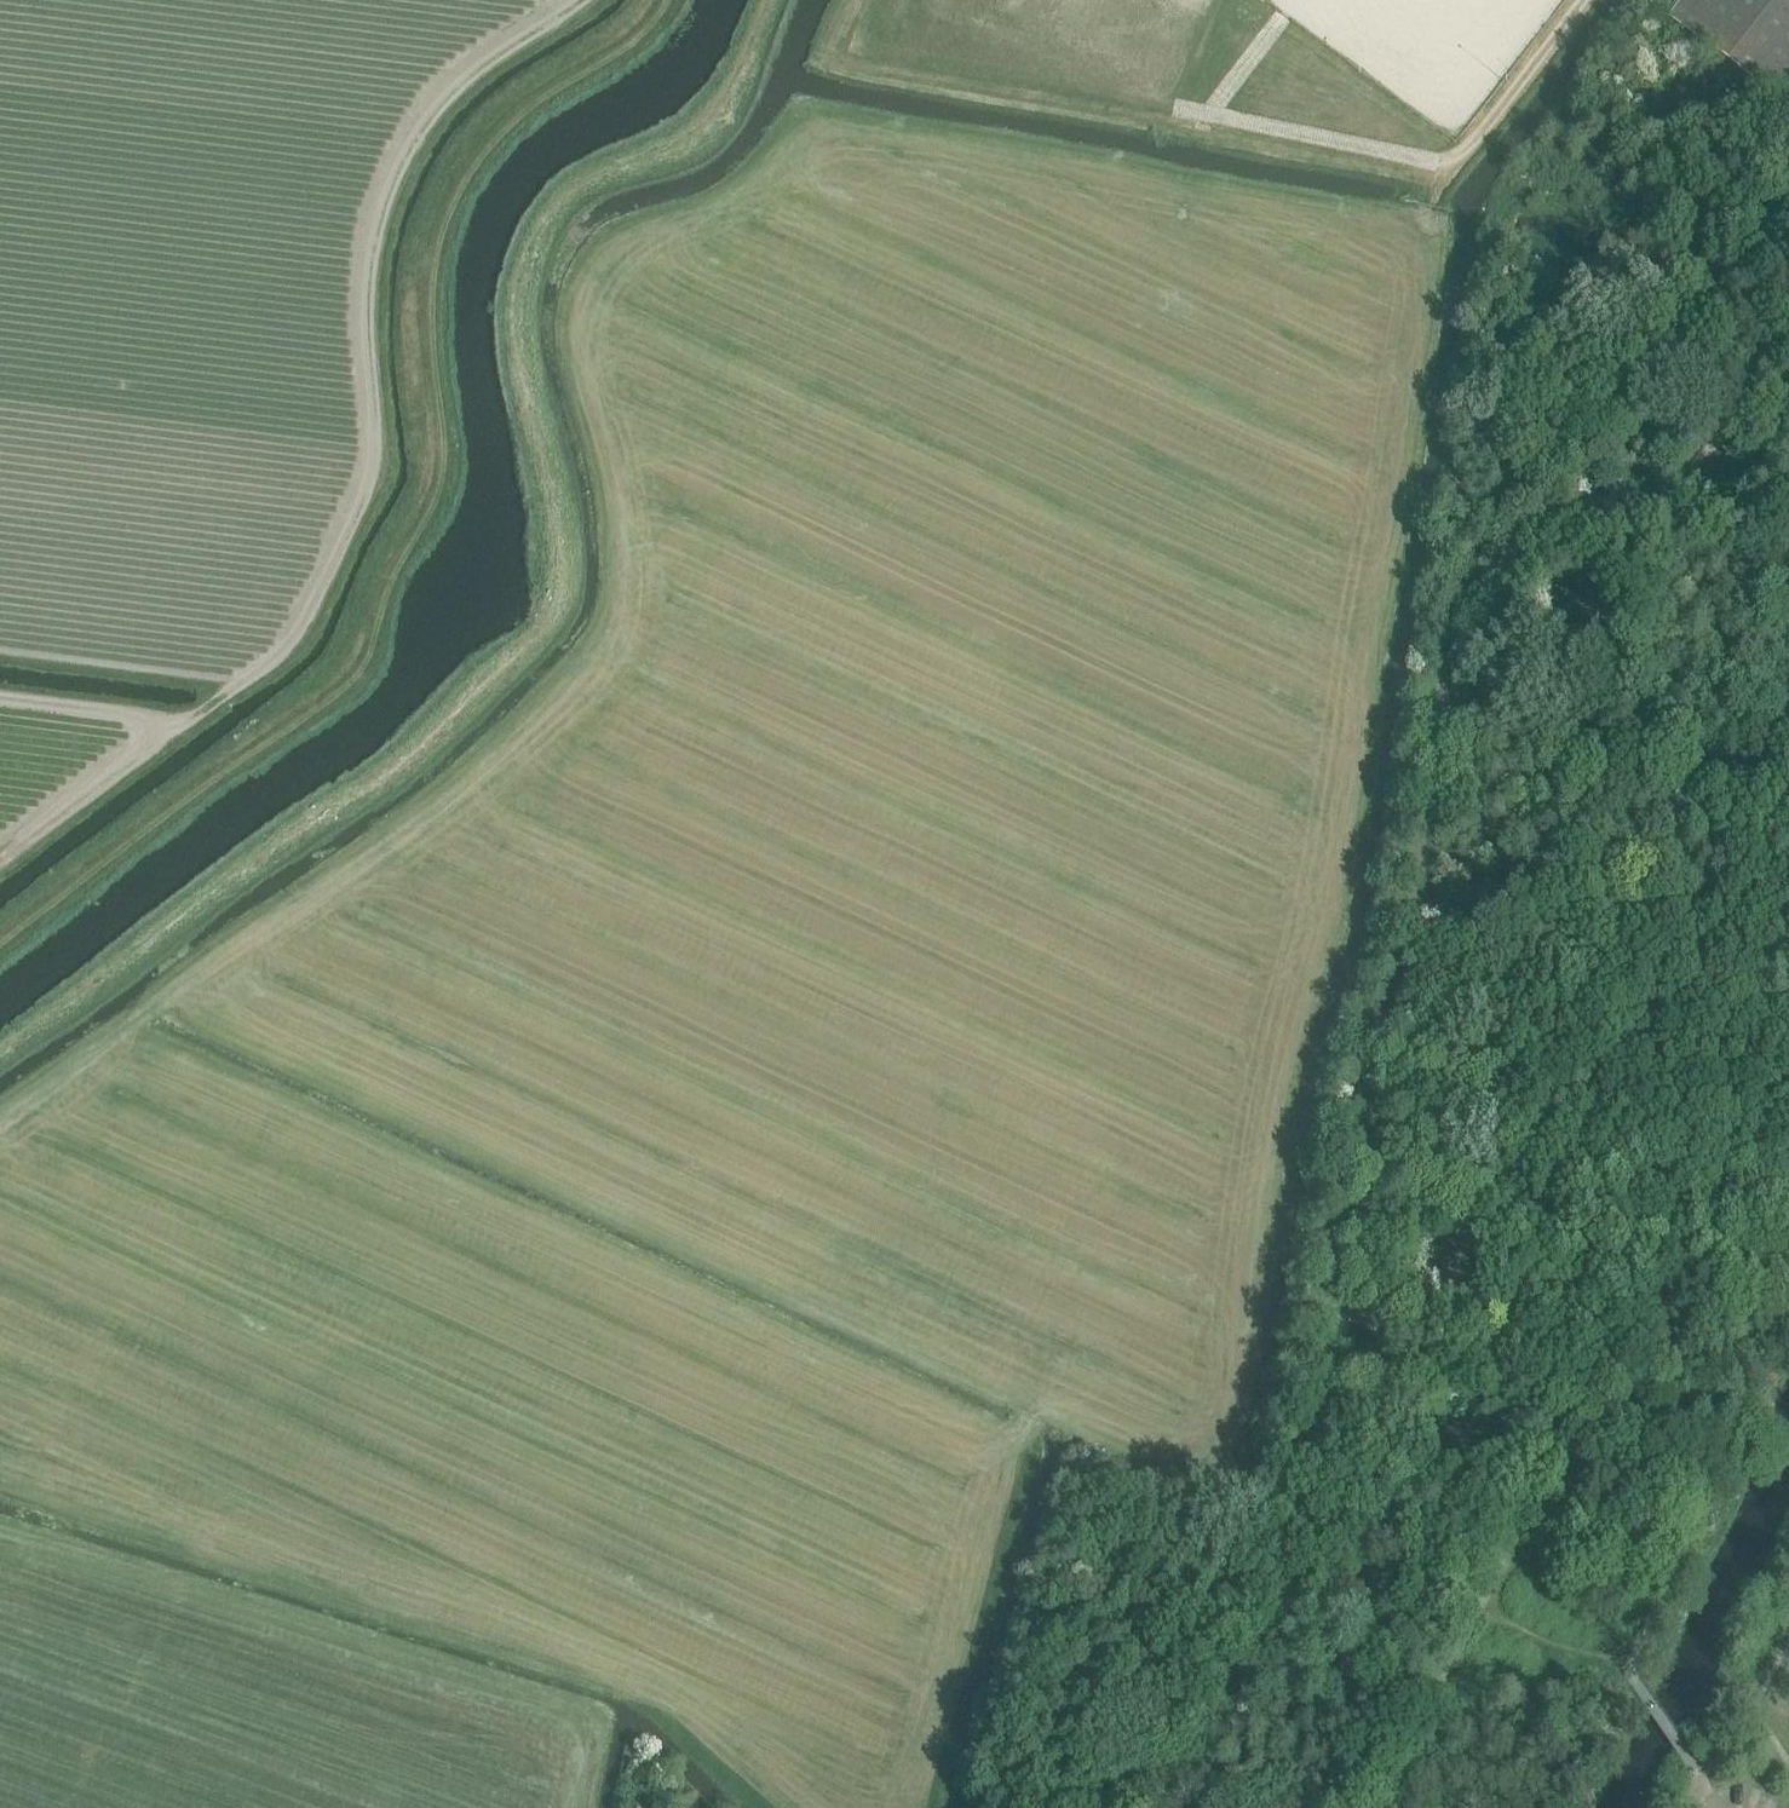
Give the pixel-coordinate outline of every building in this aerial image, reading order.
[(1788,110),(1788,0),(1686,0),(1668,24),(1785,115),(1788,110)]
